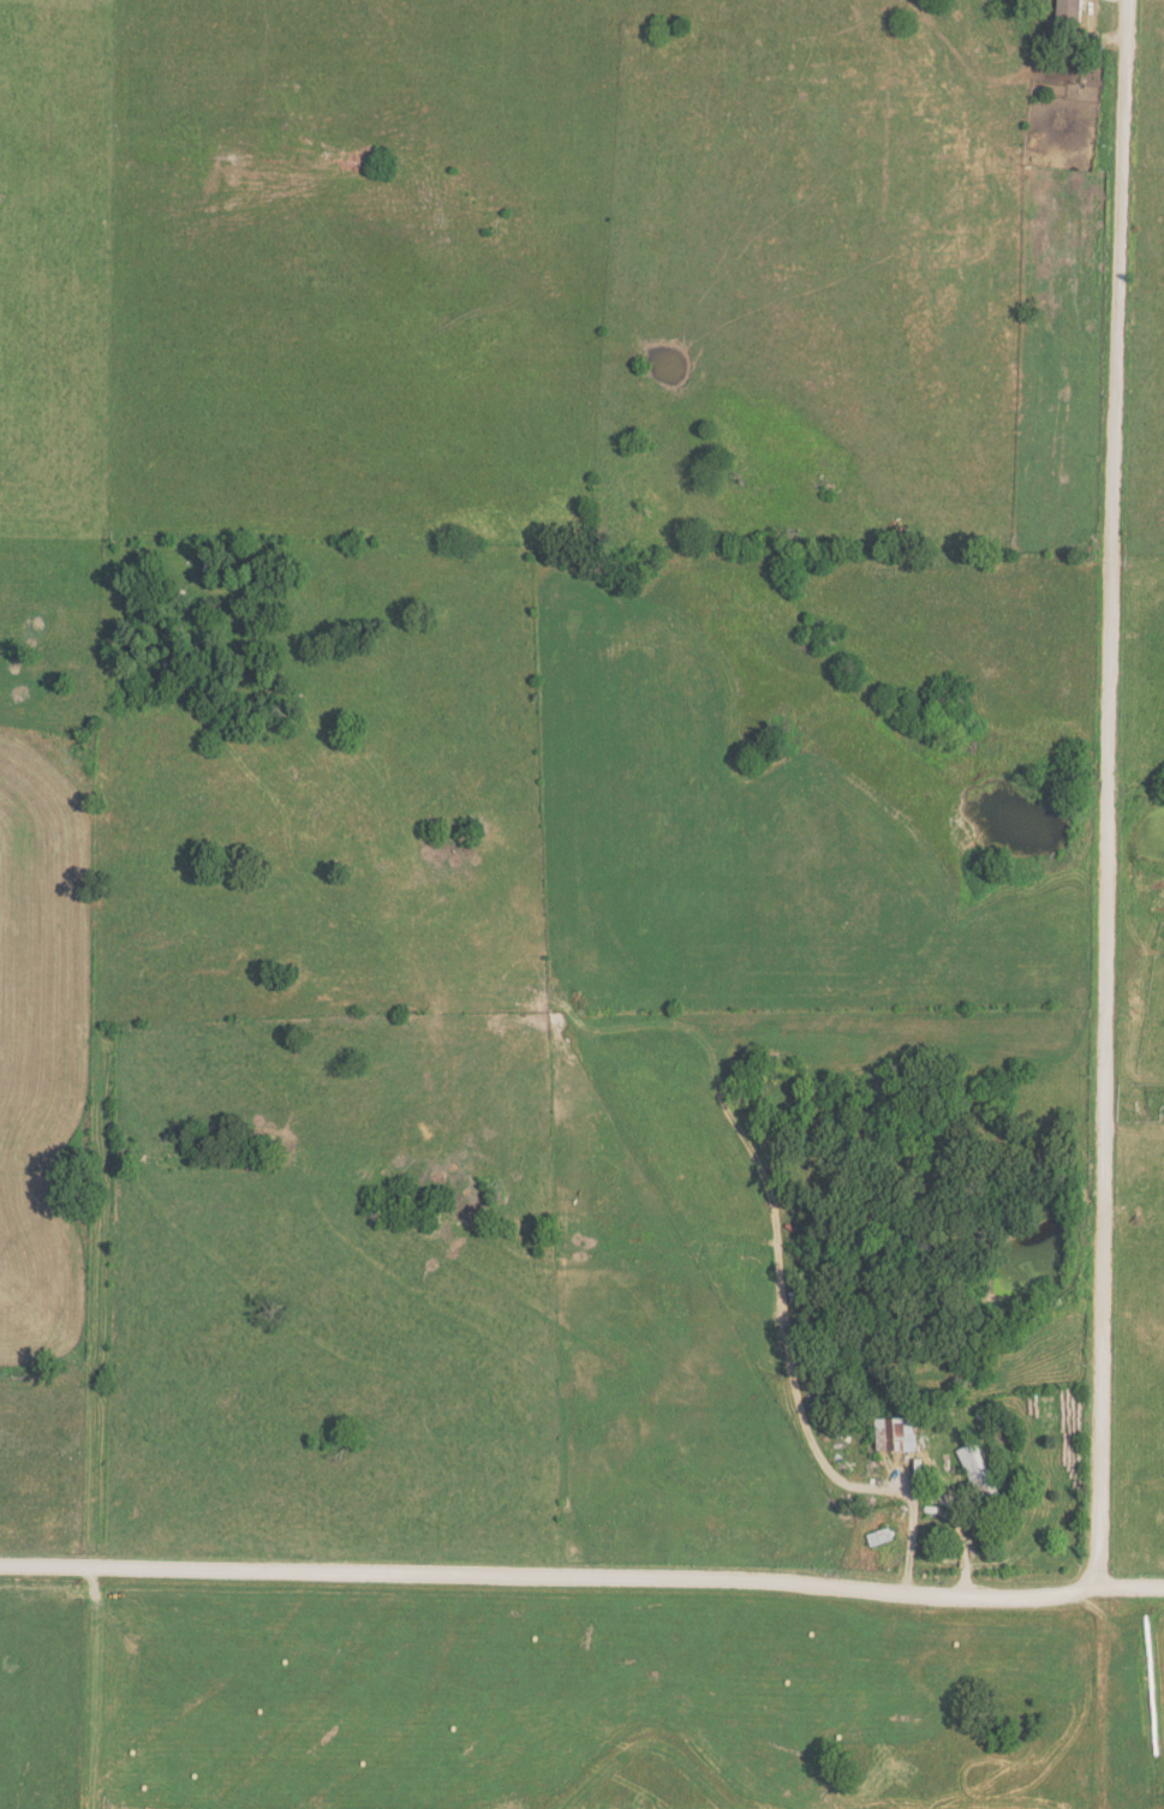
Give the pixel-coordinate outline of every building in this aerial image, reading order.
[(1086,18),(1083,1),(1065,4),(1068,21),(1086,18)] [(982,1505),(1001,1497),(979,1442),(960,1450),(982,1505)]
